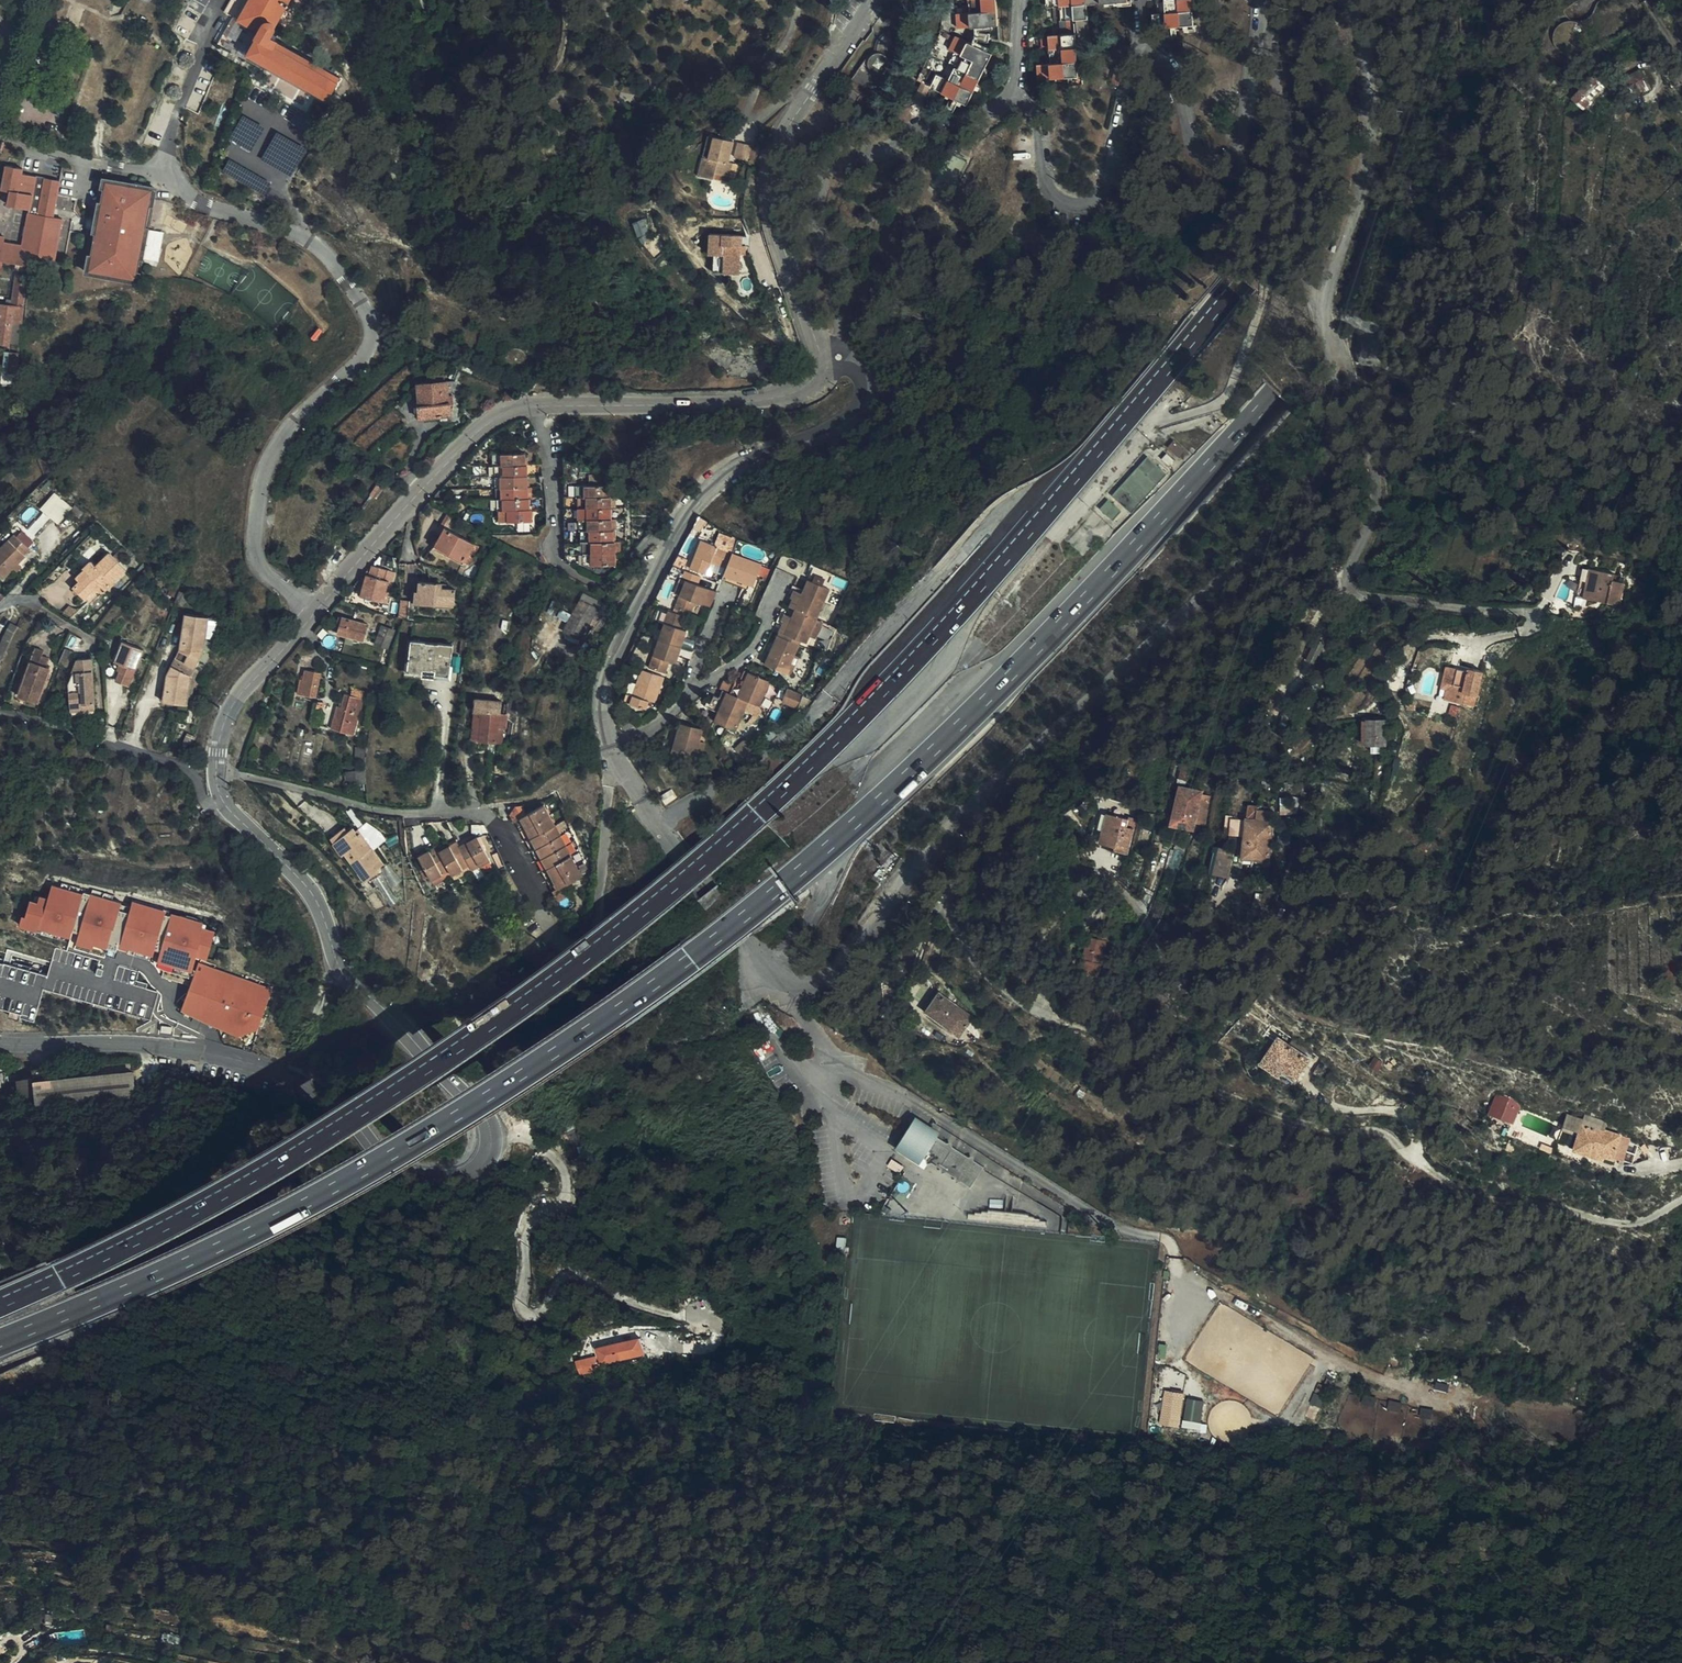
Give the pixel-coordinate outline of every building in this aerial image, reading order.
[(225,12),(234,17),(218,44),(245,59),(248,54),(328,100),(340,77),(277,42),(277,41),(270,37),(275,27),(275,26),(289,0),(232,0),(225,12)] [(943,28),(917,79),(923,81),(917,94),(924,98),(931,86),(968,104),(993,53),(973,43),(977,35),(976,26),(999,25),(997,0),(941,0),(943,28)] [(1128,1),(1128,0),(1047,0),(1048,7),(1061,6),(1062,34),(1049,35),(1051,63),(1038,64),(1039,78),(1079,75),(1076,33),(1090,32),(1088,4),(1128,1)] [(1192,0),(1165,0),(1166,12),(1153,13),(1154,27),(1194,24),(1192,0)] [(1561,23),(1555,29),(1554,34),(1553,39),(1555,44),(1558,49),(1564,53),(1569,55),(1574,55),(1577,54),(1581,51),(1584,48),(1587,42),(1588,36),(1587,31),(1582,25),(1576,21),(1572,21),(1565,22),(1561,23)] [(869,58),(858,73),(861,75),(851,89),(861,97),(858,101),(865,106),(889,74),(887,72),(890,65),(890,61),(895,60),(901,51),(899,45),(895,46),(891,34),(887,35),(883,38),(881,42),(879,46),(879,54),(874,57),(872,59),(869,58)] [(1622,79),(1633,73),(1639,67),(1635,60),(1618,68),(1622,79)] [(1113,83),(1119,84),(1123,69),(1116,67),(1113,83)] [(1619,96),(1647,80),(1641,69),(1640,69),(1640,71),(1633,73),(1616,93),(1617,94),(1618,93),(1619,96)] [(861,75),(858,73),(848,87),(850,88),(851,89),(861,75)] [(1611,86),(1616,93),(1633,73),(1622,79),(1611,86)] [(1593,76),(1577,93),(1574,96),(1572,98),(1584,109),(1605,86),(1593,76)] [(850,88),(844,96),(856,105),(858,101),(861,97),(851,89),(850,88)] [(708,158),(714,136),(708,134),(703,156),(708,158)] [(732,140),(714,136),(708,158),(703,156),(698,175),(714,179),(715,173),(728,176),(732,164),(732,162),(728,161),(732,140)] [(734,157),(748,161),(752,145),(738,142),(734,157)] [(738,165),(732,164),(728,176),(715,173),(714,179),(733,183),(738,165)] [(31,267),(32,257),(56,261),(63,220),(54,218),(56,208),(61,182),(22,175),(23,170),(6,166),(2,190),(11,192),(8,205),(29,209),(28,213),(22,245),(6,243),(5,243),(6,237),(0,236),(0,261),(1,261),(19,265),(31,267)] [(100,196),(96,220),(94,232),(98,233),(93,257),(90,256),(87,273),(138,282),(140,274),(137,273),(140,258),(143,258),(148,230),(144,229),(150,205),(152,205),(156,189),(104,179),(102,188),(105,188),(104,197),(100,196)] [(54,218),(63,220),(72,222),(75,211),(56,208),(54,218)] [(12,210),(6,243),(22,245),(28,213),(12,210)] [(75,211),(72,222),(70,233),(82,234),(83,230),(85,218),(86,213),(75,211)] [(85,218),(83,230),(94,232),(96,220),(85,218)] [(706,256),(711,257),(722,257),(721,275),(737,276),(738,256),(739,248),(739,238),(707,236),(706,256)] [(710,275),(721,275),(722,257),(711,257),(710,275)] [(18,271),(30,273),(32,267),(31,267),(19,265),(18,271)] [(3,343),(10,343),(12,322),(22,322),(27,276),(18,274),(15,300),(8,299),(7,305),(0,304),(0,342),(3,343)] [(12,322),(10,343),(20,344),(22,322),(12,322)] [(524,352),(521,350),(522,347),(519,346),(518,350),(515,350),(511,351),(508,355),(507,359),(507,362),(509,366),(512,369),(516,370),(520,370),(523,367),(525,364),(526,360),(525,355),(524,352)] [(20,379),(20,374),(18,374),(19,354),(10,353),(9,373),(3,373),(2,387),(20,387),(20,379)] [(458,424),(454,382),(418,385),(420,406),(419,406),(420,419),(451,416),(452,424),(458,424)] [(1176,436),(1186,446),(1198,433),(1191,427),(1195,423),(1192,420),(1176,436)] [(1180,458),(1186,451),(1174,441),(1169,447),(1180,458)] [(500,523),(532,522),(532,511),(530,510),(530,499),(528,499),(527,466),(526,466),(525,455),(493,455),(494,467),(496,467),(497,500),(498,500),(498,511),(500,511),(500,523)] [(1131,510),(1168,473),(1149,455),(1113,492),(1131,510)] [(608,498),(608,486),(576,486),(576,498),(578,498),(578,520),(579,520),(579,531),(581,531),(581,543),(584,543),(584,565),(615,566),(615,543),(614,543),(613,531),(611,532),(611,498),(608,498)] [(58,525),(70,511),(73,508),(55,493),(41,510),(58,525)] [(73,508),(70,511),(79,519),(84,514),(75,506),(73,508)] [(447,515),(441,526),(446,529),(441,537),(436,546),(453,556),(455,554),(466,560),(475,544),(464,538),(468,530),(460,525),(461,523),(447,515)] [(446,529),(441,526),(436,534),(441,537),(446,529)] [(1,549),(0,550),(0,577),(4,580),(26,557),(25,557),(31,551),(15,535),(8,541),(1,549)] [(733,553),(739,540),(733,536),(727,551),(733,553)] [(733,553),(727,551),(701,541),(691,569),(707,575),(712,563),(727,569),(733,554),(733,553)] [(480,547),(475,544),(466,560),(471,563),(480,547)] [(105,591),(126,571),(109,554),(96,567),(91,562),(83,570),(88,575),(73,589),(84,600),(99,586),(105,591)] [(733,554),(727,569),(722,581),(739,588),(741,582),(754,587),(762,565),(733,554)] [(361,596),(383,603),(389,583),(385,581),(387,571),(373,567),(370,577),(367,576),(361,596)] [(679,569),(676,576),(683,579),(686,572),(679,569)] [(1577,597),(1619,606),(1624,584),(1612,582),(1614,575),(1583,569),(1577,597)] [(686,572),(683,579),(686,580),(699,585),(701,578),(686,572)] [(815,584),(830,590),(832,584),(830,583),(833,576),(826,573),(823,578),(819,576),(815,584)] [(760,583),(765,585),(769,575),(766,574),(764,580),(762,579),(760,583)] [(699,585),(686,580),(684,586),(680,596),(675,609),(692,615),(696,603),(702,605),(709,589),(699,585)] [(795,609),(817,619),(830,590),(815,584),(808,581),(802,594),(795,591),(791,598),(793,600),(790,607),(795,609)] [(389,583),(383,603),(387,604),(393,584),(389,583)] [(436,602),(454,603),(455,591),(442,589),(442,585),(420,583),(419,592),(416,592),(416,602),(436,604),(436,602)] [(680,596),(684,586),(679,585),(676,594),(680,596)] [(168,596),(176,599),(179,592),(170,589),(168,596)] [(713,606),(718,593),(709,589),(702,605),(712,609),(713,606)] [(184,608),(188,595),(179,592),(176,599),(174,604),(184,608)] [(585,595),(581,601),(604,613),(608,608),(585,595)] [(409,602),(401,601),(399,617),(404,618),(408,618),(409,602)] [(604,613),(581,601),(565,631),(583,640),(594,620),(598,623),(604,613)] [(76,621),(82,614),(71,607),(65,614),(76,621)] [(669,611),(662,609),(658,621),(665,624),(669,611)] [(675,609),(674,613),(684,616),(685,616),(691,618),(692,615),(675,609)] [(798,645),(799,646),(801,642),(807,644),(809,637),(816,621),(817,619),(795,609),(792,619),(785,616),(783,621),(784,622),(778,636),(798,645)] [(660,640),(682,647),(687,632),(681,629),(685,616),(684,616),(674,613),(669,611),(665,624),(660,640)] [(209,618),(185,614),(179,651),(167,676),(163,702),(187,706),(191,677),(204,652),(209,618)] [(339,634),(348,637),(355,639),(364,642),(368,625),(343,618),(339,634)] [(816,621),(809,637),(816,639),(819,632),(818,631),(821,623),(816,621)] [(3,638),(10,642),(18,627),(11,623),(3,638)] [(391,631),(383,628),(376,644),(385,648),(386,645),(389,646),(394,635),(390,634),(391,631)] [(772,668),(779,671),(787,674),(795,656),(799,646),(798,645),(778,636),(765,666),(772,668)] [(10,642),(3,638),(0,644),(0,660),(1,660),(2,661),(10,643),(10,642)] [(660,640),(655,638),(646,662),(652,664),(660,640)] [(1308,657),(1317,661),(1326,642),(1318,638),(1308,657)] [(676,663),(682,647),(660,640),(652,664),(650,668),(665,674),(670,662),(676,663)] [(450,677),(454,646),(438,644),(438,645),(426,644),(426,643),(412,641),(408,672),(423,674),(423,670),(436,672),(436,676),(450,677)] [(128,687),(139,663),(144,651),(123,642),(118,653),(114,662),(122,666),(116,682),(128,687)] [(67,646),(62,659),(60,664),(61,664),(69,668),(77,650),(67,646)] [(37,649),(22,689),(29,692),(27,699),(39,703),(51,669),(47,668),(49,659),(42,657),(45,651),(37,649)] [(795,656),(787,674),(791,676),(799,657),(795,656)] [(72,701),(88,662),(78,662),(71,685),(72,701)] [(93,662),(88,662),(72,701),(72,708),(94,710),(93,662)] [(1474,696),(1477,697),(1483,672),(1470,669),(1469,671),(1447,667),(1444,683),(1454,685),(1451,701),(1472,706),(1474,696)] [(772,668),(769,674),(772,676),(777,677),(779,671),(772,668)] [(655,703),(664,678),(643,670),(633,696),(628,694),(624,701),(646,709),(649,701),(655,703)] [(730,695),(750,703),(760,707),(771,682),(746,671),(738,689),(734,687),(730,695)] [(299,694),(317,698),(321,675),(307,672),(305,681),(302,680),(299,694)] [(1454,685),(1444,683),(1442,688),(1448,690),(1446,700),(1451,701),(1454,685)] [(1328,698),(1345,704),(1349,692),(1332,686),(1328,698)] [(1389,699),(1398,699),(1398,687),(1393,687),(1389,699)] [(29,692),(22,689),(19,696),(27,699),(29,692)] [(352,697),(364,700),(366,693),(354,690),(352,697)] [(796,707),(799,708),(800,708),(801,707),(805,696),(800,694),(789,690),(784,702),(796,707)] [(730,695),(723,691),(720,699),(715,697),(709,709),(718,712),(714,721),(737,731),(750,703),(730,695)] [(354,735),(364,700),(352,697),(347,695),(343,708),(339,707),(332,729),(354,735)] [(481,713),(479,740),(479,741),(502,743),(503,729),(506,730),(507,719),(514,720),(516,705),(509,704),(507,715),(500,714),(501,703),(476,700),(474,712),(481,713)] [(754,721),(762,711),(760,707),(751,718),(754,721)] [(472,739),(479,740),(481,713),(474,712),(472,739)] [(1367,745),(1370,745),(1384,745),(1387,745),(1387,721),(1368,721),(1367,745)] [(683,752),(696,756),(700,742),(703,730),(681,724),(671,758),(681,760),(683,752)] [(766,735),(768,738),(775,731),(774,729),(766,735)] [(775,731),(768,738),(771,741),(778,735),(775,731)] [(700,742),(696,756),(702,757),(705,743),(700,742)] [(1384,745),(1370,745),(1370,753),(1384,754),(1384,745)] [(366,763),(368,748),(357,747),(356,762),(366,763)] [(1179,779),(1189,781),(1192,771),(1183,765),(1179,779)] [(358,785),(367,784),(366,772),(357,773),(357,781),(358,785)] [(357,781),(357,773),(347,773),(347,782),(357,781)] [(1194,831),(1203,793),(1180,788),(1172,825),(1194,831)] [(582,875),(545,806),(516,821),(558,901),(567,896),(563,886),(582,875)] [(1244,859),(1270,861),(1273,823),(1257,821),(1258,807),(1249,806),(1244,859)] [(1130,819),(1109,813),(1101,842),(1116,847),(1115,850),(1128,853),(1135,829),(1128,827),(1130,819)] [(359,831),(374,850),(386,840),(386,839),(384,837),(381,834),(365,823),(355,830),(356,832),(359,831)] [(384,864),(374,850),(359,831),(356,832),(355,830),(353,829),(349,832),(345,828),(332,838),(344,854),(346,853),(367,880),(379,871),(378,869),(384,864)] [(386,839),(386,840),(389,847),(400,842),(398,835),(386,839)] [(470,865),(473,870),(491,861),(478,838),(461,847),(458,842),(441,852),(437,847),(419,856),(432,879),(450,870),(452,875),(470,865)] [(398,856),(405,852),(401,845),(394,849),(398,856)] [(1217,845),(1211,873),(1230,877),(1237,850),(1217,845)] [(455,880),(473,870),(470,865),(452,875),(455,880)] [(434,884),(452,875),(450,870),(432,879),(434,884)] [(23,925),(77,935),(76,943),(95,946),(95,943),(111,946),(117,912),(122,913),(124,899),(51,885),(49,898),(29,894),(23,925)] [(218,923),(132,901),(119,948),(195,968),(199,954),(209,957),(218,923)] [(197,962),(181,1013),(258,1036),(274,985),(197,962)] [(1148,994),(1164,1005),(1169,998),(1153,988),(1148,994)] [(927,1011),(960,1035),(973,1017),(940,993),(927,1011)] [(1297,1079),(1310,1059),(1279,1039),(1263,1062),(1281,1075),(1284,1070),(1297,1079)] [(52,1082),(50,1067),(46,1068),(32,1070),(34,1081),(21,1083),(23,1097),(36,1096),(34,1084),(52,1082)] [(133,1074),(52,1082),(34,1084),(36,1096),(37,1105),(135,1093),(133,1074)] [(1106,1098),(1111,1090),(1101,1085),(1097,1092),(1106,1098)] [(1213,1101),(1225,1108),(1229,1102),(1216,1095),(1213,1101)] [(1512,1124),(1520,1105),(1496,1096),(1488,1115),(1512,1124)] [(918,1121),(916,1125),(935,1137),(938,1133),(918,1121)] [(1614,1158),(1621,1136),(1583,1124),(1575,1149),(1604,1158),(1605,1155),(1614,1158)] [(935,1137),(916,1125),(902,1145),(928,1162),(970,1189),(984,1168),(935,1137)] [(1625,1137),(1621,1136),(1614,1158),(1619,1159),(1625,1137)] [(928,1162),(902,1145),(897,1153),(924,1170),(928,1162)] [(694,1342),(707,1345),(708,1337),(695,1335),(694,1342)] [(604,1363),(632,1356),(631,1350),(638,1348),(637,1340),(601,1348),(604,1363)] [(582,1374),(604,1368),(600,1353),(578,1359),(582,1374)] [(1181,1426),(1187,1392),(1166,1389),(1160,1423),(1181,1426)] [(1189,1397),(1183,1426),(1201,1430),(1207,1400),(1189,1397)] [(60,1624),(60,1616),(47,1615),(47,1626),(60,1624)]
